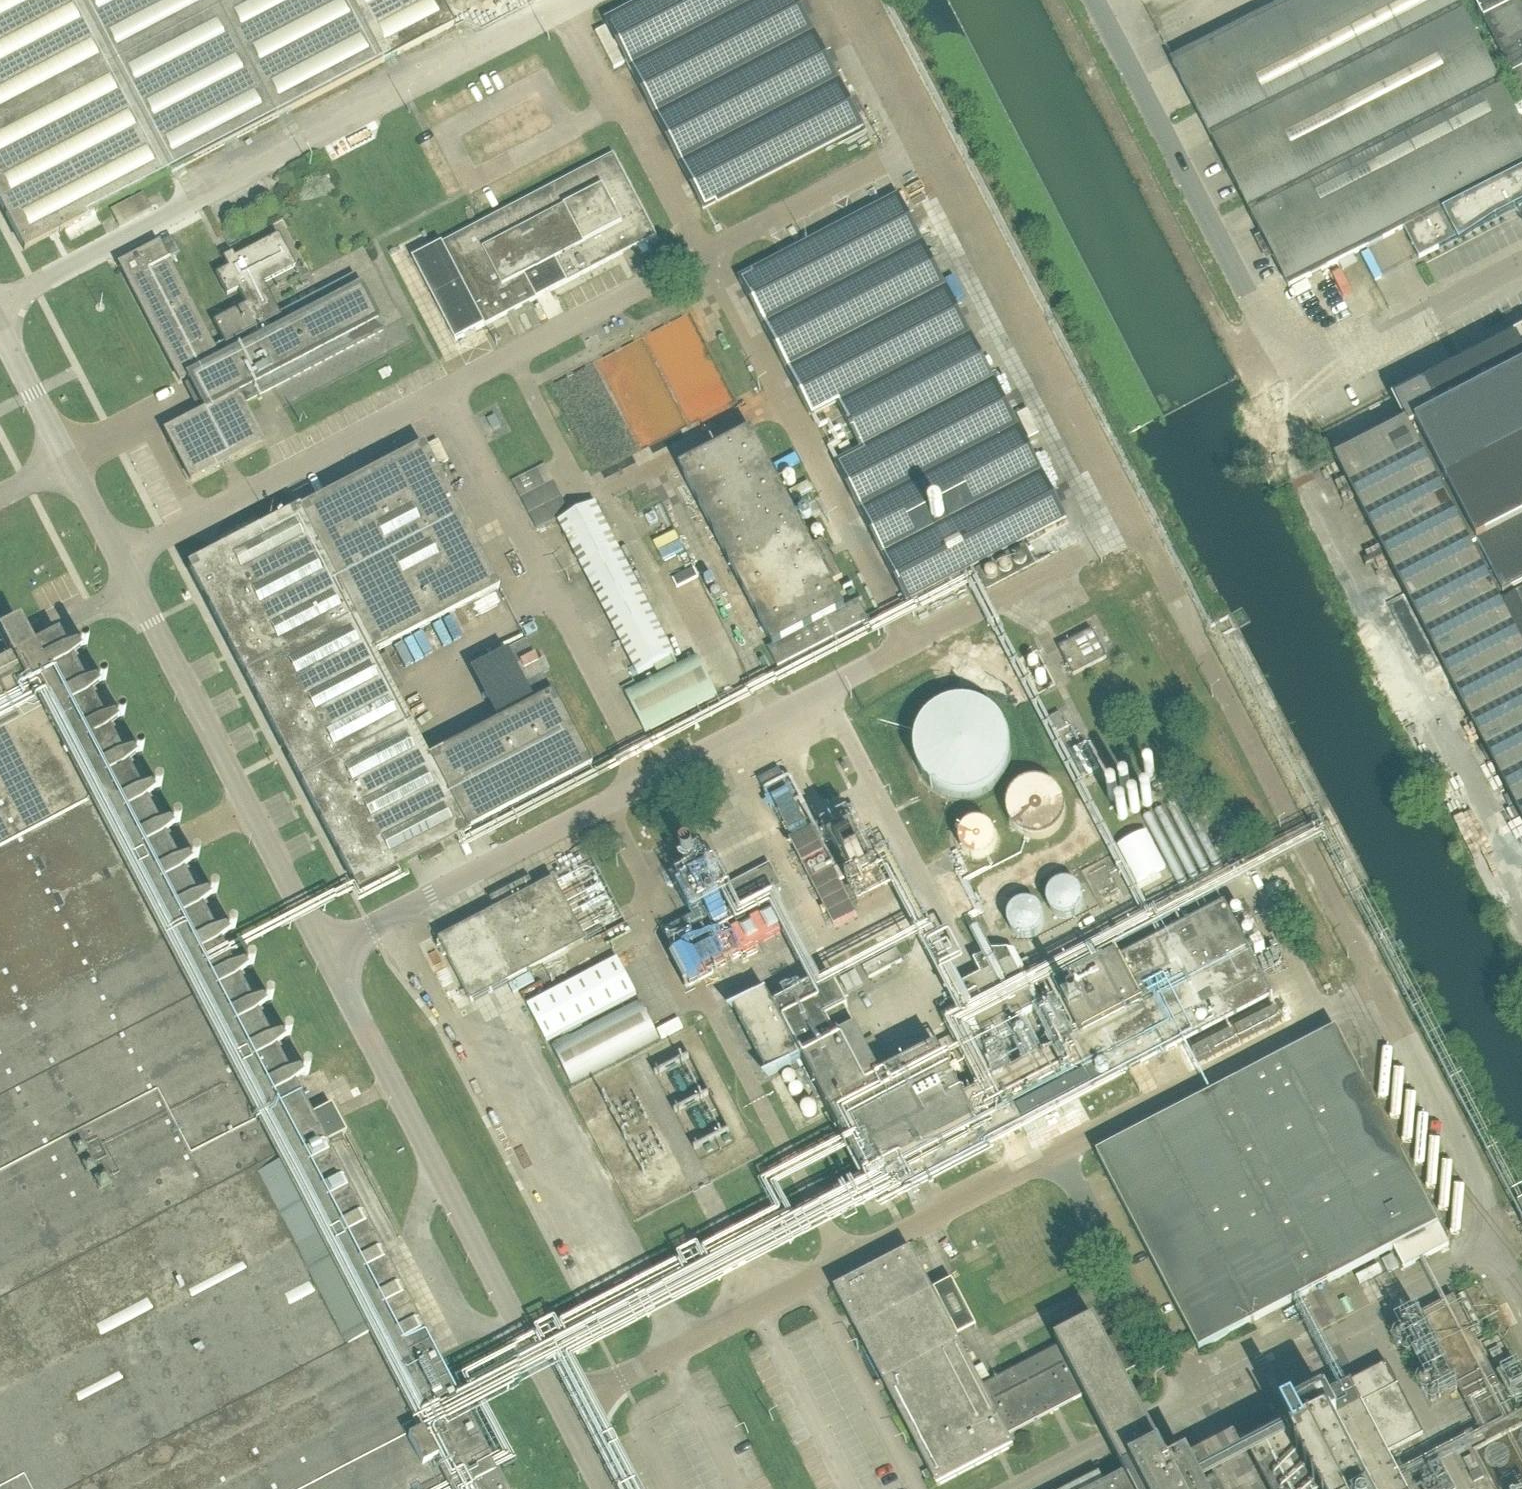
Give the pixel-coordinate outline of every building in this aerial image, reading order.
[(24,252),(109,207),(119,227),(152,211),(141,190),(382,65),(451,29),(436,0),(0,0),(0,206),(24,252)] [(864,127),(798,0),(650,0),(606,23),(703,210),(864,127)] [(1286,5),(1326,80),(1404,230),(1420,260),(1518,210),(1521,217),(1521,128),(1456,0),(1296,0),(1286,5)] [(1521,3),(1521,0),(1475,0),(1486,21),(1521,3)] [(1521,69),(1521,3),(1486,21),(1513,74),(1521,69)] [(1212,139),(1326,80),(1286,5),(1173,64),(1212,139)] [(1513,74),(1521,92),(1521,69),(1513,74)] [(1290,289),(1404,230),(1326,80),(1212,139),(1290,289)] [(413,260),(456,341),(536,299),(567,284),(656,237),(613,155),(554,186),(413,260)] [(1044,475),(924,242),(902,199),(739,282),(762,325),(810,418),(837,404),(862,453),(835,467),(906,603),(1067,519),(1044,475)] [(280,317),(263,285),(295,268),(278,236),(234,259),(237,264),(215,275),(226,297),(238,291),(246,306),(213,323),(225,345),(214,351),(167,260),(179,254),(171,239),(159,245),(159,244),(119,265),(180,382),(188,378),(205,411),(164,432),(189,480),(262,443),(242,405),(383,333),(355,278),(280,317)] [(1393,398),(1406,424),(1337,459),(1366,515),(1425,629),(1461,699),(1521,818),(1521,333),(1393,398)] [(813,548),(753,432),(681,470),(774,646),(768,649),(778,668),(869,621),(859,602),(845,609),(832,585),(844,579),(824,542),(813,548)] [(466,833),(466,831),(591,768),(553,695),(552,696),(542,676),(549,673),(543,661),(536,665),(524,642),(525,641),(523,636),(502,647),(505,652),(469,670),(497,724),(427,760),(374,656),(499,592),(424,447),(300,511),(299,510),(189,567),(297,775),(356,890),(466,833)] [(571,515),(546,466),(513,483),(538,532),(571,515)] [(638,676),(676,656),(597,504),(559,524),(638,676)] [(649,545),(667,537),(662,524),(643,532),(649,545)] [(987,590),(1036,565),(1026,544),(977,570),(987,590)] [(129,775),(57,635),(46,641),(38,626),(24,634),(19,624),(0,634),(0,636),(4,644),(0,646),(0,1488),(502,1488),(129,775)] [(1074,677),(1107,660),(1093,632),(1059,649),(1074,677)] [(645,736),(717,699),(697,661),(625,698),(645,736)] [(998,718),(995,715),(991,712),(986,709),(980,707),(976,705),(967,704),(958,704),(954,705),(950,706),(946,707),(942,709),(939,711),(935,713),(932,715),(929,718),(923,725),(919,733),(918,738),(917,741),(916,746),(916,750),(916,754),(916,759),(917,763),(918,767),(920,772),(923,777),(926,781),(930,786),(934,790),(937,791),(939,793),(942,795),(947,797),(950,798),(953,799),(960,800),(968,800),(972,799),(976,798),(979,797),(983,796),(987,794),(991,792),(994,789),(997,786),(1000,783),(1003,780),(1005,776),(1007,772),(1008,769),(1010,765),(1011,758),(1012,754),(1012,748),(1011,744),(1010,739),(1009,735),(1007,731),(1004,726),(1001,722),(998,718)] [(816,850),(785,770),(776,774),(772,764),(756,771),(792,860),(816,850)] [(1038,840),(1041,840),(1045,839),(1049,838),(1052,836),(1055,834),(1058,831),(1061,828),(1063,825),(1064,821),(1065,818),(1066,814),(1066,810),(1066,806),(1065,803),(1064,799),(1062,796),(1060,793),(1057,790),(1054,787),(1051,785),(1048,784),(1044,782),(1040,782),(1036,782),(1032,782),(1029,783),(1025,784),(1022,786),(1019,788),(1016,791),(1013,794),(1011,797),(1010,800),(1009,804),(1008,808),(1008,811),(1008,815),(1009,819),(1010,823),(1012,826),(1014,829),(1017,832),(1020,834),(1023,836),(1026,838),(1030,839),(1034,840),(1038,840)] [(978,860),(981,860),(983,859),(985,859),(987,858),(989,856),(991,855),(993,853),(994,851),(995,849),(996,847),(997,845),(997,842),(997,840),(996,837),(996,835),(995,833),(993,831),(992,829),(990,827),(988,826),(986,825),(984,824),(982,824),(979,823),(977,823),(975,824),(972,825),(970,825),(968,827),(966,828),(965,830),(963,832),(962,834),(961,836),(961,839),(960,841),(961,843),(961,846),(962,848),(963,850),(964,852),(965,854),(967,856),(969,857),(971,858),(973,859),(976,860),(978,860)] [(891,888),(883,869),(871,874),(854,830),(826,842),(837,870),(842,868),(856,902),(891,888)] [(817,859),(805,865),(830,916),(842,910),(817,859)] [(782,887),(771,865),(731,886),(727,877),(716,883),(732,913),(782,887)] [(1038,893),(1057,916),(1080,896),(1061,873),(1038,893)] [(537,892),(530,879),(491,900),(497,913),(441,943),(472,1003),(588,943),(556,882),(537,892)] [(1032,898),(1002,909),(1012,935),(1042,924),(1032,898)] [(866,1184),(868,1183),(881,1208),(990,1151),(988,1147),(1272,997),(1248,951),(1224,906),(1119,960),(1117,955),(1055,987),(1082,1038),(963,1101),(937,1051),(881,1081),(844,1011),(847,1010),(830,978),(774,1008),(766,993),(733,1009),(769,1077),(803,1060),(866,1184)] [(1512,927),(1519,942),(1521,941),(1521,922),(1512,927)] [(870,980),(903,962),(897,951),(864,969),(870,980)] [(999,1040),(1022,1029),(1018,1020),(1044,1007),(1018,958),(952,993),(977,1041),(995,1032),(999,1040)] [(527,1007),(546,1043),(635,996),(616,960),(527,1007)] [(848,994),(864,986),(856,971),(840,980),(848,994)] [(569,1089),(657,1043),(637,1004),(549,1050),(569,1089)] [(947,1026),(958,1020),(953,1010),(941,1016),(947,1026)] [(1449,1248),(1437,1225),(1338,1031),(1097,1156),(1198,1350),(1393,1248),(1405,1271),(1449,1248)] [(333,1104),(308,1118),(323,1146),(348,1132),(333,1104)] [(1084,1395),(1067,1362),(1068,1362),(1059,1346),(982,1386),(912,1251),(835,1291),(938,1487),(1013,1447),(1007,1436),(1084,1395)] [(1521,1428),(1512,1410),(1521,1405),(1521,1377),(1499,1334),(1478,1345),(1454,1298),(1419,1316),(1400,1327),(1440,1400),(1458,1390),(1487,1446),(1521,1428)] [(1216,1476),(1200,1485),(1191,1466),(1172,1475),(1160,1451),(1162,1450),(1123,1375),(1140,1367),(1122,1333),(1105,1342),(1095,1322),(1057,1341),(1059,1346),(1068,1362),(1067,1362),(1084,1395),(1126,1477),(1106,1487),(1100,1474),(1071,1488),(1223,1488),(1216,1476)] [(1387,1366),(1296,1413),(1294,1410),(1284,1415),(1288,1422),(1248,1444),(1271,1488),(1407,1488),(1388,1453),(1424,1435),(1387,1366)]
